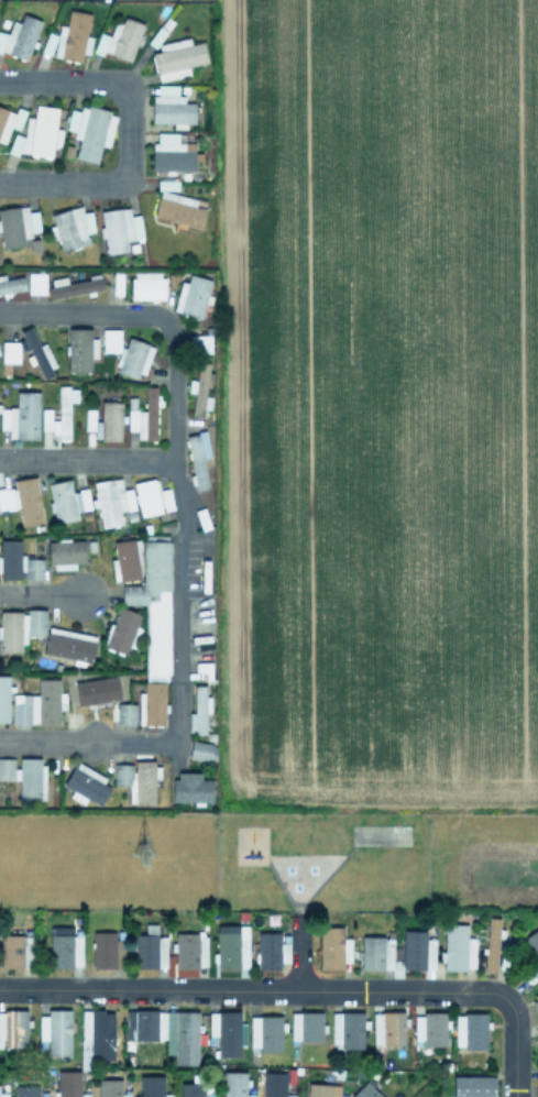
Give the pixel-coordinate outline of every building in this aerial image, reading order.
[(90,14),(69,9),(65,26),(59,24),(52,56),(80,62),(82,53),(88,54),(92,37),(85,36),(90,14)] [(22,13),(18,23),(12,20),(6,34),(0,32),(0,51),(25,61),(41,20),(22,13)] [(143,23),(123,16),(120,25),(114,22),(109,36),(99,32),(92,52),(101,55),(102,51),(130,61),(143,23)] [(203,41),(190,43),(189,38),(157,43),(159,52),(151,53),(156,81),(189,75),(188,66),(207,63),(203,41)] [(193,102),(183,102),(183,95),(177,95),(177,84),(157,85),(157,94),(150,94),(151,123),(172,123),(172,126),(194,126),(193,102)] [(57,107),(34,104),(33,117),(26,116),(24,135),(11,134),(9,153),(51,157),(52,145),(59,145),(61,129),(55,128),(57,107)] [(109,147),(116,112),(80,105),(79,111),(69,109),(65,132),(79,135),(74,158),(97,163),(100,145),(109,147)] [(178,132),(157,132),(156,142),(152,142),(151,170),(193,171),(194,141),(178,141),(178,132)] [(196,199),(160,189),(152,216),(200,229),(205,209),(194,205),(196,199)] [(2,248),(24,245),(23,236),(39,233),(36,210),(27,212),(26,205),(0,208),(0,236),(2,248)] [(90,211),(82,212),(81,207),(52,212),(58,250),(89,245),(87,232),(94,232),(90,211)] [(139,214),(129,215),(128,207),(99,211),(105,254),(127,251),(126,241),(142,239),(139,214)] [(131,299),(163,299),(163,272),(131,272),(131,299)] [(44,273),(27,273),(27,294),(45,294),(44,273)] [(24,289),(22,276),(5,279),(4,274),(0,275),(0,294),(24,289)] [(200,319),(203,302),(207,303),(212,280),(188,274),(186,282),(179,281),(172,312),(200,319)] [(102,291),(101,277),(66,282),(65,277),(48,279),(50,297),(102,291)] [(43,343),(38,345),(30,326),(20,330),(42,379),(57,373),(43,343)] [(67,371),(90,371),(90,357),(96,357),(97,337),(91,337),(91,328),(68,328),(67,371)] [(102,351),(117,352),(116,376),(148,377),(149,341),(126,341),(126,347),(119,347),(120,329),(102,329),(102,351)] [(210,335),(189,335),(190,352),(210,352),(210,335)] [(1,362),(19,362),(18,341),(1,341),(1,362)] [(157,440),(156,387),(144,387),(145,409),(127,409),(127,430),(137,430),(137,440),(157,440)] [(8,429),(8,439),(38,439),(38,391),(16,391),(15,408),(0,407),(0,429),(8,429)] [(121,401),(101,401),(100,420),(94,420),(94,410),(85,409),(84,430),(94,431),(93,440),(120,440),(121,401)] [(208,456),(202,433),(184,437),(196,490),(209,487),(202,458),(208,456)] [(36,476),(13,480),(14,487),(0,489),(0,510),(17,508),(20,526),(42,523),(36,476)] [(93,481),(99,527),(121,525),(120,511),(134,509),(131,489),(122,490),(120,478),(93,481)] [(54,523),(77,518),(76,511),(90,509),(86,488),(72,491),(69,479),(47,483),(54,523)] [(134,482),(139,515),(173,510),(169,488),(159,489),(157,479),(134,482)] [(145,681),(169,681),(169,536),(142,536),(142,585),(121,585),(121,604),(145,604),(145,681)] [(135,538),(112,542),(115,560),(110,560),(114,582),(141,578),(135,538)] [(0,540),(0,579),(22,578),(22,579),(42,579),(42,558),(21,558),(21,539),(0,540)] [(48,541),(49,570),(75,569),(75,563),(84,563),(83,540),(48,541)] [(130,654),(137,627),(136,626),(140,612),(114,607),(105,648),(130,654)] [(26,609),(26,612),(0,611),(0,651),(23,652),(23,636),(45,636),(46,609),(26,609)] [(96,635),(47,626),(42,653),(91,662),(96,635)] [(0,675),(0,722),(8,722),(9,675),(0,675)] [(119,700),(116,676),(74,681),(76,705),(119,700)] [(59,679),(38,679),(38,694),(12,694),(12,724),(59,724),(59,709),(65,709),(65,701),(59,701),(59,679)] [(164,682),(143,681),(143,692),(138,692),(137,724),(163,725),(164,682)] [(189,712),(188,733),(205,734),(206,685),(194,685),(193,712),(189,712)] [(135,724),(135,704),(117,703),(116,723),(135,724)] [(213,762),(216,744),(191,740),(188,758),(213,762)] [(44,758),(18,757),(18,767),(13,767),(13,758),(0,758),(0,779),(18,780),(18,800),(43,800),(44,758)] [(114,764),(113,784),(129,784),(129,803),(154,803),(154,778),(157,778),(157,760),(133,760),(133,764),(114,764)] [(100,805),(112,782),(74,763),(63,785),(72,790),(69,797),(83,803),(85,798),(100,805)] [(173,802),(211,802),(212,779),(200,779),(200,772),(173,772),(173,802)] [(496,971),(498,917),(485,917),(483,971),(496,971)] [(467,924),(443,924),(443,969),(474,970),(475,938),(466,937),(467,924)] [(217,970),(248,968),(247,925),(228,925),(228,932),(215,933),(217,970)] [(342,926),(318,927),(319,970),(342,969),(342,962),(350,962),(350,938),(343,938),(342,926)] [(402,969),(434,969),(434,938),(426,937),(426,930),(403,930),(402,969)] [(92,932),(92,968),(124,967),(123,939),(115,940),(114,931),(92,932)] [(206,967),(205,932),(174,933),(175,968),(206,967)] [(280,969),(280,962),(289,962),(289,943),(279,943),(280,933),(257,932),(257,969),(280,969)] [(31,934),(0,936),(0,967),(32,967),(31,934)] [(81,967),(81,934),(49,935),(49,967),(81,967)] [(392,936),(361,936),(360,969),(392,970),(392,936)] [(3,1039),(3,1046),(26,1046),(26,1010),(0,1010),(0,1039),(3,1039)] [(69,1055),(70,1010),(46,1010),(46,1015),(39,1015),(38,1040),(47,1040),(47,1055),(69,1055)] [(114,1010),(81,1010),(79,1070),(90,1070),(90,1059),(113,1060),(114,1010)] [(198,1065),(199,1034),(197,1034),(197,1011),(125,1010),(124,1040),(166,1040),(166,1043),(175,1043),(174,1065),(198,1065)] [(239,1011),(208,1012),(208,1035),(217,1035),(217,1057),(240,1056),(240,1045),(244,1045),(244,1023),(239,1023),(239,1011)] [(322,1012),(290,1012),(290,1040),(322,1040),(322,1012)] [(331,1049),(363,1048),(362,1012),(330,1012),(331,1049)] [(404,1045),(403,1012),(372,1012),(372,1045),(404,1045)] [(413,1045),(444,1046),(445,1014),(414,1012),(413,1045)] [(486,1048),(486,1014),(454,1013),(454,1048),(486,1048)] [(249,1046),(258,1047),(258,1052),(281,1052),(281,1016),(250,1015),(249,1046)] [(56,1071),(57,1096),(88,1096),(88,1093),(79,1093),(79,1070),(56,1071)] [(222,1096),(245,1096),(245,1071),(221,1072),(222,1096)] [(263,1072),(262,1096),(294,1096),(294,1094),(286,1094),(286,1072),(263,1072)] [(139,1076),(139,1096),(172,1096),(171,1093),(163,1093),(163,1075),(139,1076)] [(452,1075),(452,1096),(494,1096),(495,1076),(452,1075)] [(349,1095),(351,1096),(384,1096),(366,1078),(349,1095)] [(130,1095),(121,1095),(121,1079),(98,1079),(98,1096),(130,1096),(130,1095)] [(180,1096),(204,1096),(203,1082),(179,1083),(180,1096)] [(339,1084),(307,1083),(306,1096),(339,1096),(339,1084)] [(38,1092),(38,1085),(16,1085),(16,1096),(48,1096),(48,1092),(38,1092)]
